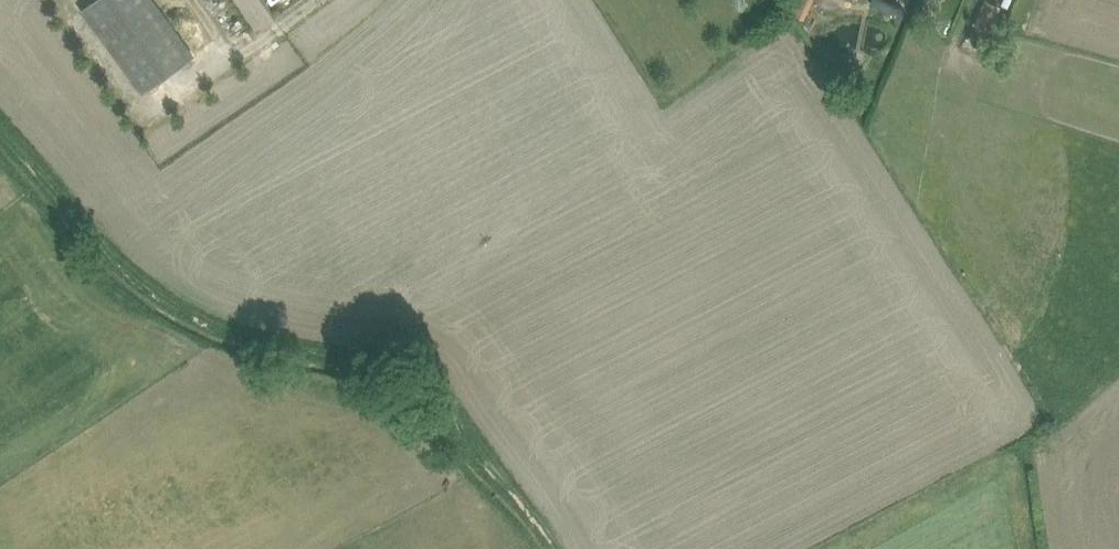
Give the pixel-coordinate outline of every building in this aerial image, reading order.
[(82,8),(143,91),(195,54),(156,0),(93,0),(82,8)] [(877,16),(904,26),(913,0),(883,0),(877,16)] [(993,31),(1002,7),(985,0),(984,0),(975,24),(993,31)] [(851,68),(846,74),(846,82),(851,88),(859,88),(865,82),(865,74),(859,68),(851,68)]
